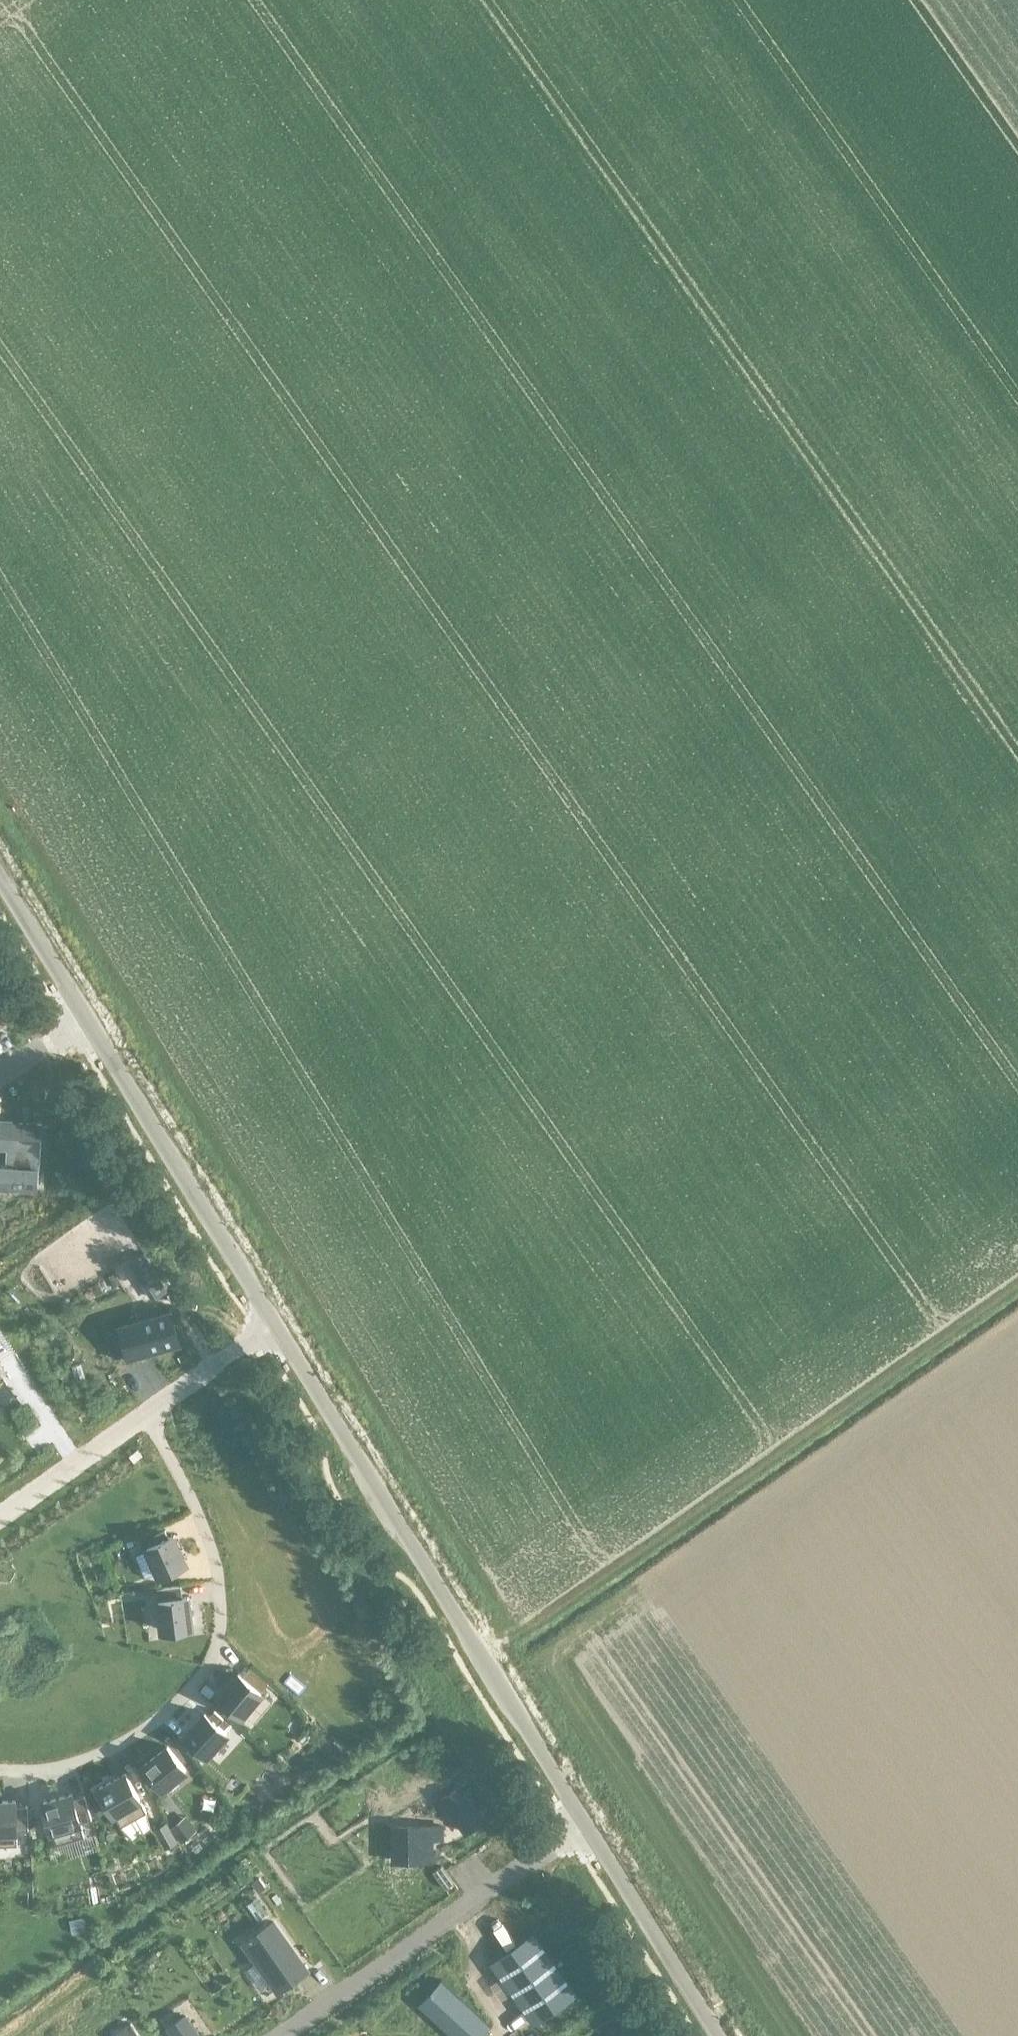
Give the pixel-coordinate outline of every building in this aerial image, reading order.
[(0,1121),(0,1137),(11,1138),(9,1163),(2,1163),(1,1177),(0,1177),(0,1187),(38,1189),(39,1165),(38,1165),(40,1148),(42,1123),(0,1121)] [(143,1250),(131,1258),(152,1292),(164,1284),(143,1250)] [(107,1276),(113,1286),(120,1282),(114,1272),(107,1276)] [(170,1311),(122,1325),(130,1354),(179,1340),(170,1311)] [(147,1546),(160,1573),(162,1572),(162,1573),(173,1568),(173,1567),(187,1561),(175,1534),(147,1546)] [(161,1613),(163,1629),(192,1625),(189,1595),(159,1599),(159,1602),(158,1602),(160,1613),(161,1613)] [(243,1675),(239,1672),(220,1694),(232,1704),(231,1705),(240,1713),(241,1712),(243,1714),(269,1682),(251,1666),(243,1675)] [(215,1710),(210,1716),(219,1724),(224,1718),(215,1710)] [(205,1752),(207,1754),(227,1731),(205,1711),(185,1733),(197,1744),(196,1745),(205,1753),(205,1752)] [(168,1745),(145,1764),(154,1776),(153,1776),(161,1786),(162,1785),(163,1787),(186,1768),(168,1745)] [(126,1772),(100,1787),(106,1798),(105,1799),(113,1812),(114,1812),(121,1825),(147,1811),(126,1772)] [(459,1787),(443,1798),(466,1831),(482,1820),(459,1787)] [(52,1829),(56,1843),(85,1835),(72,1792),(44,1801),(47,1813),(46,1814),(51,1829),(52,1829)] [(18,1844),(16,1799),(0,1800),(0,1844),(18,1844)] [(185,1816),(172,1826),(183,1840),(196,1830),(185,1816)] [(168,1821),(156,1828),(167,1847),(178,1840),(168,1821)] [(442,1825),(394,1825),(394,1859),(425,1859),(425,1837),(442,1837),(442,1825)] [(442,1865),(434,1871),(446,1888),(455,1882),(442,1865)] [(259,1877),(253,1882),(260,1891),(267,1887),(259,1877)] [(70,1919),(73,1932),(85,1929),(82,1916),(70,1919)] [(244,1941),(278,1990),(308,1970),(273,1920),(244,1941)] [(534,1931),(491,1961),(535,2023),(578,1993),(534,1931)] [(419,2003),(455,2035),(481,2035),(491,2025),(441,1979),(419,2003)] [(169,2026),(176,2035),(201,2035),(185,2014),(169,2026)]
